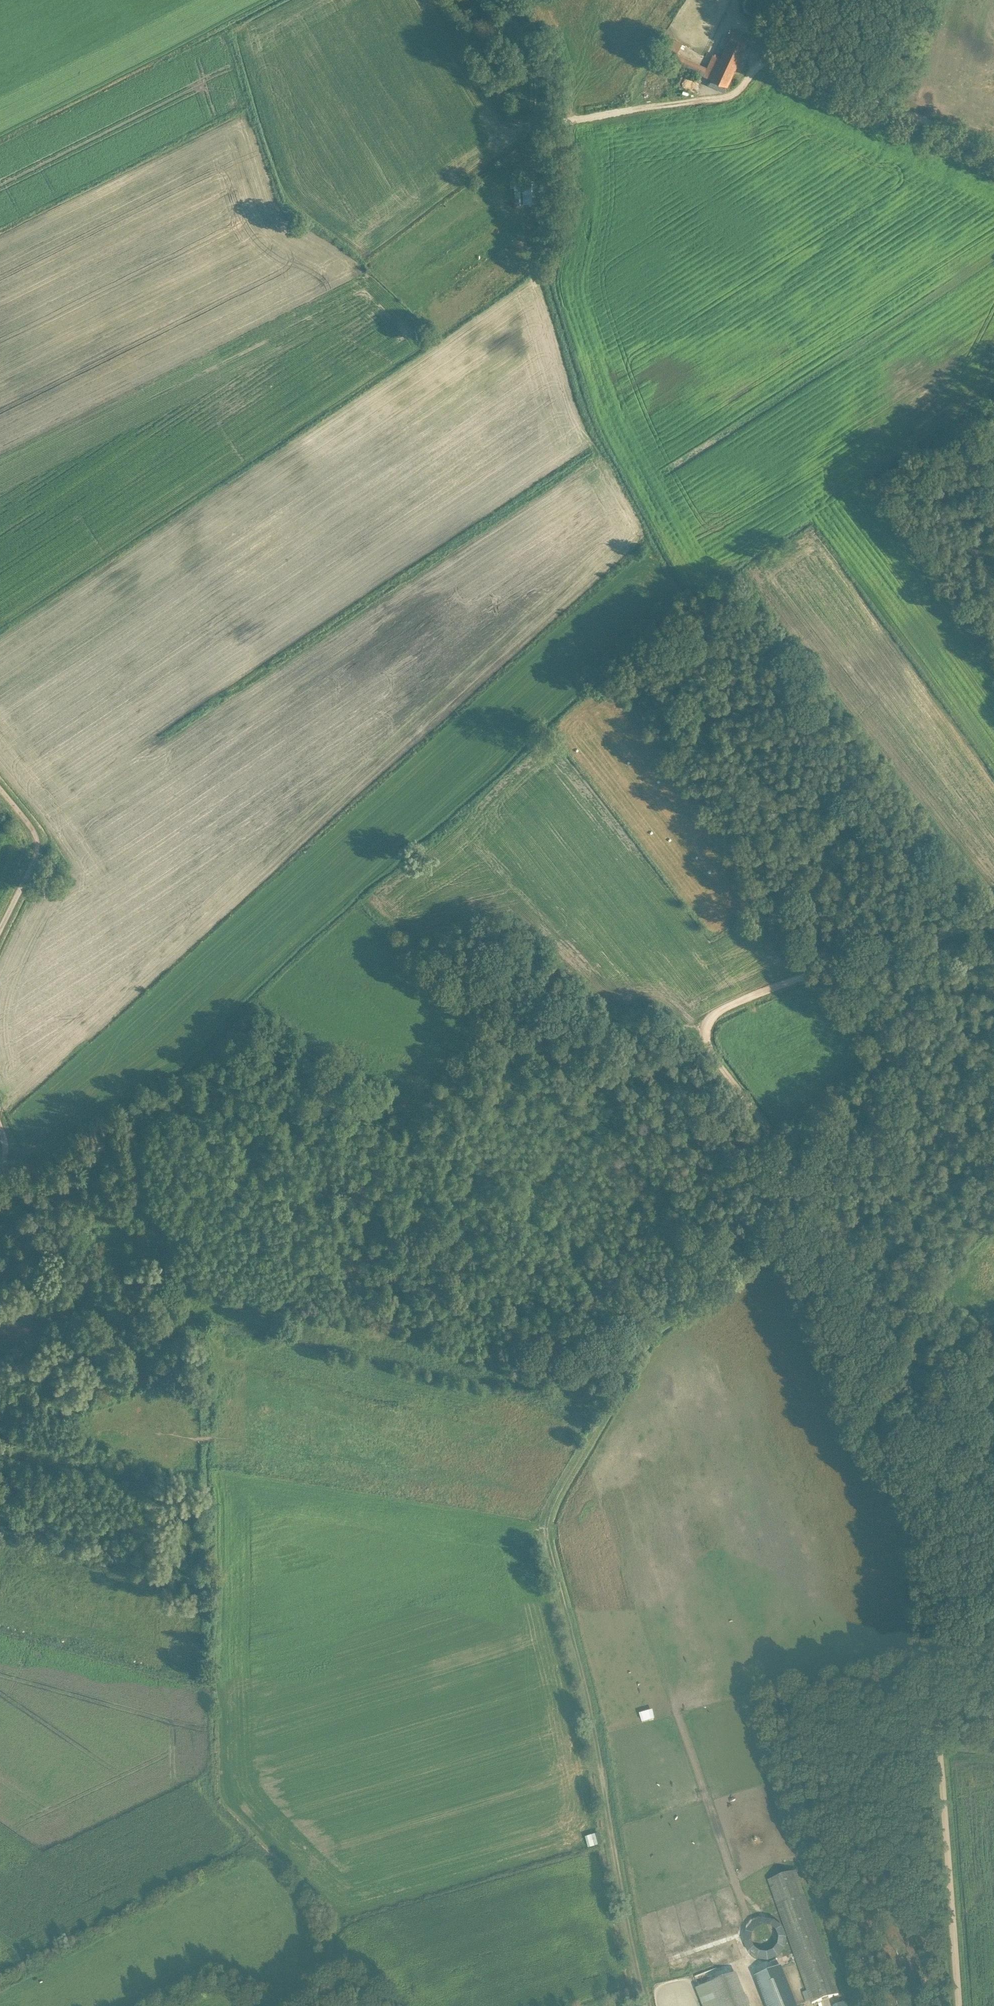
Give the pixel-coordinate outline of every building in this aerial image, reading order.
[(675,61),(727,85),(746,46),(750,37),(730,28),(725,40),(728,41),(722,55),(715,52),(714,54),(713,54),(706,67),(679,53),(675,61)] [(660,46),(675,54),(682,42),(667,34),(660,46)] [(520,189),(520,208),(531,208),(531,195),(536,195),(536,176),(524,176),(524,189),(520,189)] [(809,2002),(810,2005),(839,1995),(796,1871),(767,1881),(806,1992),(802,1993),(806,2002),(809,2002)] [(765,2005),(796,2005),(781,1968),(754,1979),(765,2005)] [(703,2005),(748,2005),(735,1974),(696,1989),(703,2005)]
